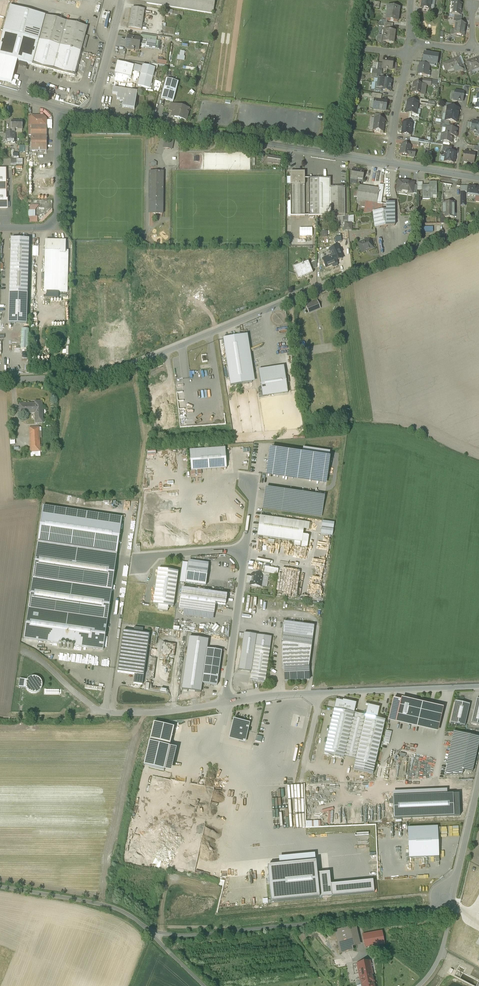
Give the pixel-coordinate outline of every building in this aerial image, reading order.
[(147,3),(213,14),(215,0),(147,0),(147,3)] [(422,3),(421,8),(430,9),(431,0),(423,0),(422,3)] [(462,4),(453,2),(452,3),(454,3),(453,9),(452,9),(451,14),(454,15),(460,16),(462,4)] [(45,16),(10,7),(4,31),(39,40),(45,16)] [(399,8),(387,7),(386,20),(387,21),(397,22),(399,8)] [(144,10),(132,8),(129,28),(141,30),(144,10)] [(87,27),(45,16),(39,40),(81,52),(87,27)] [(465,24),(456,23),(454,35),(463,37),(465,24)] [(392,31),(385,30),(385,31),(384,31),(383,36),(379,36),(377,37),(377,41),(378,43),(383,44),(384,43),(393,44),(395,32),(392,31)] [(3,31),(0,44),(0,56),(32,65),(39,40),(3,31)] [(140,38),(128,36),(126,49),(133,50),(133,51),(134,51),(134,50),(138,51),(139,44),(145,45),(146,41),(140,40),(140,38)] [(156,41),(146,39),(146,41),(145,45),(145,47),(155,49),(156,41)] [(81,52),(39,40),(32,65),(74,76),(81,52)] [(438,56),(426,54),(425,57),(423,57),(422,65),(419,65),(418,75),(428,77),(429,67),(434,68),(435,65),(437,65),(438,56)] [(466,62),(469,71),(478,68),(478,60),(478,58),(466,62)] [(393,61),(383,59),(382,64),(382,69),(382,68),(386,69),(386,70),(387,70),(387,69),(392,70),(393,61)] [(458,59),(455,60),(447,63),(446,63),(443,64),(446,71),(454,68),(455,73),(462,70),(463,70),(461,65),(458,59)] [(134,66),(117,62),(114,74),(131,78),(133,70),(134,66)] [(382,64),(377,63),(376,74),(381,75),(387,76),(381,75),(382,69),(382,64)] [(148,67),(143,66),(142,66),(143,66),(143,67),(141,72),(138,86),(150,89),(152,78),(153,78),(155,69),(148,67)] [(178,82),(166,79),(161,99),(172,102),(173,102),(178,82)] [(388,80),(383,80),(378,79),(377,83),(376,88),(382,89),(382,90),(386,91),(390,92),(391,87),(391,81),(388,81),(388,80)] [(426,85),(413,83),(412,93),(421,95),(421,94),(420,94),(421,89),(425,89),(426,85)] [(137,93),(113,89),(112,95),(117,95),(116,101),(120,101),(119,104),(123,105),(122,108),(134,110),(137,93)] [(463,92),(455,91),(454,100),(462,102),(463,95),(464,92),(463,92)] [(374,100),(373,109),(385,111),(387,102),(380,101),(374,100)] [(418,103),(408,101),(407,106),(406,113),(409,114),(417,115),(416,115),(417,107),(418,107),(418,103)] [(189,109),(175,105),(173,111),(172,117),(186,120),(189,109)] [(452,108),(447,107),(446,114),(457,116),(459,109),(452,108)] [(457,116),(446,114),(445,121),(450,122),(456,123),(457,116)] [(43,116),(31,116),(31,117),(31,126),(46,126),(46,119),(43,116)] [(384,120),(375,119),(373,131),(383,132),(384,120)] [(22,121),(11,121),(11,133),(15,133),(15,130),(22,130),(22,121)] [(472,122),(471,131),(473,132),(474,134),(477,132),(478,133),(478,123),(472,122)] [(412,124),(403,123),(402,129),(401,134),(411,136),(412,124)] [(31,126),(31,136),(31,151),(47,151),(47,127),(47,126),(46,126),(31,126)] [(451,129),(446,128),(445,135),(453,136),(456,137),(457,135),(456,134),(457,130),(451,129)] [(11,133),(6,133),(6,142),(10,142),(10,143),(15,143),(15,133),(11,133)] [(453,136),(445,135),(442,134),(441,141),(443,142),(449,143),(451,143),(452,138),(452,139),(453,136)] [(173,141),(166,140),(164,148),(171,150),(173,141)] [(410,146),(401,145),(402,145),(401,149),(400,155),(414,157),(415,152),(409,151),(410,146)] [(451,152),(446,151),(446,152),(446,153),(444,154),(444,156),(445,157),(444,162),(454,163),(455,153),(451,152)] [(475,154),(464,152),(463,162),(473,163),(475,154)] [(280,158),(268,156),(268,161),(273,162),(273,164),(279,165),(280,158)] [(357,170),(352,170),(350,179),(362,181),(364,171),(363,172),(357,171),(357,170)] [(163,172),(155,172),(155,203),(162,203),(163,172)] [(304,173),(291,173),(290,173),(290,185),(304,185),(304,173)] [(319,179),(308,179),(309,216),(319,216),(319,179)] [(330,179),(319,179),(319,216),(326,216),(326,215),(327,215),(330,215),(330,218),(335,218),(345,217),(345,188),(330,188),(330,179)] [(414,183),(398,181),(397,191),(412,193),(413,185),(414,183)] [(436,182),(429,183),(429,187),(422,187),(422,191),(423,199),(432,199),(432,195),(437,195),(436,182)] [(304,185),(290,185),(290,201),(291,210),(291,216),(305,216),(304,185)] [(378,189),(358,186),(358,191),(357,197),(356,201),(365,202),(376,204),(378,189)] [(468,186),(467,192),(467,195),(476,196),(478,197),(478,195),(478,188),(468,186)] [(376,204),(365,202),(365,207),(363,214),(373,213),(378,212),(379,207),(376,207),(376,204)] [(162,214),(162,203),(155,203),(149,203),(149,214),(162,214)] [(394,203),(386,204),(386,205),(386,211),(394,210),(394,203)] [(453,203),(443,203),(443,215),(445,215),(453,215),(453,210),(451,211),(451,204),(453,204),(453,203)] [(386,205),(381,204),(376,204),(376,207),(379,207),(378,212),(383,212),(386,211),(386,205)] [(52,209),(39,223),(42,223),(52,213),(52,209)] [(386,211),(383,212),(373,213),(375,229),(395,226),(394,210),(386,211)] [(440,216),(420,216),(420,224),(440,224),(440,216)] [(313,228),(298,228),(298,236),(313,236),(313,228)] [(29,239),(11,239),(8,324),(27,324),(29,239)] [(370,239),(358,244),(362,253),(373,248),(370,239)] [(65,241),(45,241),(45,251),(49,251),(65,252),(65,251),(65,241)] [(337,247),(330,250),(332,256),(334,255),(336,261),(342,259),(337,247)] [(49,251),(45,251),(44,291),(67,292),(68,251),(65,251),(65,252),(49,251)] [(332,256),(323,260),(326,268),(332,265),(332,267),(334,268),(337,266),(338,265),(336,261),(334,255),(332,256)] [(317,261),(308,264),(311,270),(317,268),(317,261)] [(308,263),(303,265),(303,264),(302,265),(294,268),(298,279),(312,273),(311,270),(308,264),(308,263)] [(317,301),(305,305),(308,311),(319,307),(317,301)] [(31,349),(31,329),(23,329),(23,349),(31,349)] [(241,335),(223,338),(230,386),(254,382),(247,335),(241,335)] [(284,367),(259,370),(263,396),(288,393),(286,383),(285,377),(284,367)] [(42,402),(35,402),(35,404),(20,404),(20,413),(36,413),(36,423),(43,423),(42,402)] [(39,427),(30,428),(31,452),(40,452),(42,452),(42,447),(40,447),(39,427)] [(225,448),(190,451),(191,471),(201,470),(227,469),(225,448)] [(290,452),(270,449),(268,457),(269,457),(289,460),(290,453),(290,452)] [(289,460),(269,457),(267,470),(327,479),(330,458),(290,453),(289,460)] [(327,479),(267,470),(266,476),(326,484),(327,479)] [(324,497),(265,488),(263,509),(322,517),(324,497)] [(122,518),(44,507),(24,638),(103,650),(122,518)] [(305,523),(260,516),(257,536),(302,542),(305,523)] [(209,566),(188,563),(185,583),(206,586),(209,566)] [(266,572),(279,575),(281,569),(267,566),(266,572)] [(178,572),(158,569),(153,604),(158,605),(158,610),(168,611),(168,606),(173,607),(178,572)] [(260,576),(252,575),(250,585),(261,587),(262,577),(262,576),(260,576)] [(217,594),(182,589),(179,609),(184,610),(213,614),(214,614),(215,604),(217,594)] [(227,596),(217,594),(215,604),(225,605),(227,596)] [(213,620),(213,614),(184,610),(184,616),(213,620)] [(314,626),(284,622),(282,634),(313,638),(314,626)] [(134,632),(123,631),(117,673),(126,674),(135,675),(144,676),(150,635),(142,634),(134,632)] [(272,638),(244,634),(239,670),(251,672),(250,680),(265,682),(272,638)] [(282,634),(281,642),(312,646),(313,638),(282,634)] [(202,684),(207,649),(208,640),(189,637),(181,689),(201,692),(202,684)] [(312,646),(281,642),(282,668),(284,668),(309,667),(312,646)] [(176,645),(162,643),(160,656),(174,658),(176,645)] [(222,651),(207,649),(202,684),(217,686),(222,651)] [(146,680),(153,681),(156,660),(149,659),(146,680)] [(309,667),(284,668),(285,681),(309,680),(309,667)] [(144,676),(135,675),(133,684),(142,685),(144,676)] [(27,690),(29,692),(32,694),(35,694),(38,693),(40,691),(42,688),(42,685),(42,682),(40,680),(39,679),(37,677),(34,677),(31,677),(29,679),(27,680),(27,681),(26,684),(26,687),(26,688),(26,689),(27,690)] [(19,688),(26,689),(26,688),(26,687),(26,684),(27,681),(27,680),(20,679),(19,688)] [(145,690),(167,694),(168,691),(158,689),(151,688),(152,685),(150,685),(151,682),(149,682),(149,680),(146,680),(145,690)] [(477,699),(471,723),(478,725),(478,700),(477,699)] [(397,720),(401,702),(393,700),(389,718),(397,720)] [(443,709),(401,700),(401,702),(397,720),(438,730),(443,709)] [(334,709),(341,710),(343,703),(336,701),(334,709)] [(356,704),(343,701),(343,703),(341,710),(354,713),(356,704)] [(470,705),(455,702),(450,724),(464,727),(470,705)] [(379,708),(368,706),(366,716),(377,719),(379,708)] [(341,710),(334,709),(324,753),(344,757),(354,713),(341,710)] [(366,716),(354,713),(344,757),(355,760),(366,716)] [(377,719),(366,716),(355,760),(353,770),(373,774),(385,720),(377,719)] [(249,724),(234,720),(232,728),(235,729),(234,734),(240,736),(239,742),(245,743),(249,724)] [(174,728),(154,723),(149,743),(169,747),(174,728)] [(459,733),(451,767),(463,770),(472,772),(478,742),(478,737),(459,733)] [(169,747),(149,743),(144,767),(164,771),(169,747)] [(451,767),(447,766),(445,775),(462,775),(463,770),(451,767)] [(460,816),(459,794),(393,797),(394,819),(460,816)] [(437,827),(407,828),(408,858),(438,857),(437,827)] [(314,862),(266,867),(270,903),(318,898),(315,874),(314,862)] [(315,874),(318,898),(331,896),(330,885),(328,873),(315,874)] [(478,891),(478,880),(468,883),(470,893),(478,891)] [(330,885),(331,896),(373,893),(372,881),(330,885)] [(351,927),(356,946),(360,945),(356,926),(351,927)] [(351,927),(340,930),(345,952),(352,951),(351,947),(356,946),(351,927)] [(345,952),(340,930),(335,931),(340,954),(345,952)] [(382,931),(362,935),(365,948),(385,944),(382,931)] [(357,964),(362,985),(375,985),(370,961),(357,964)]
